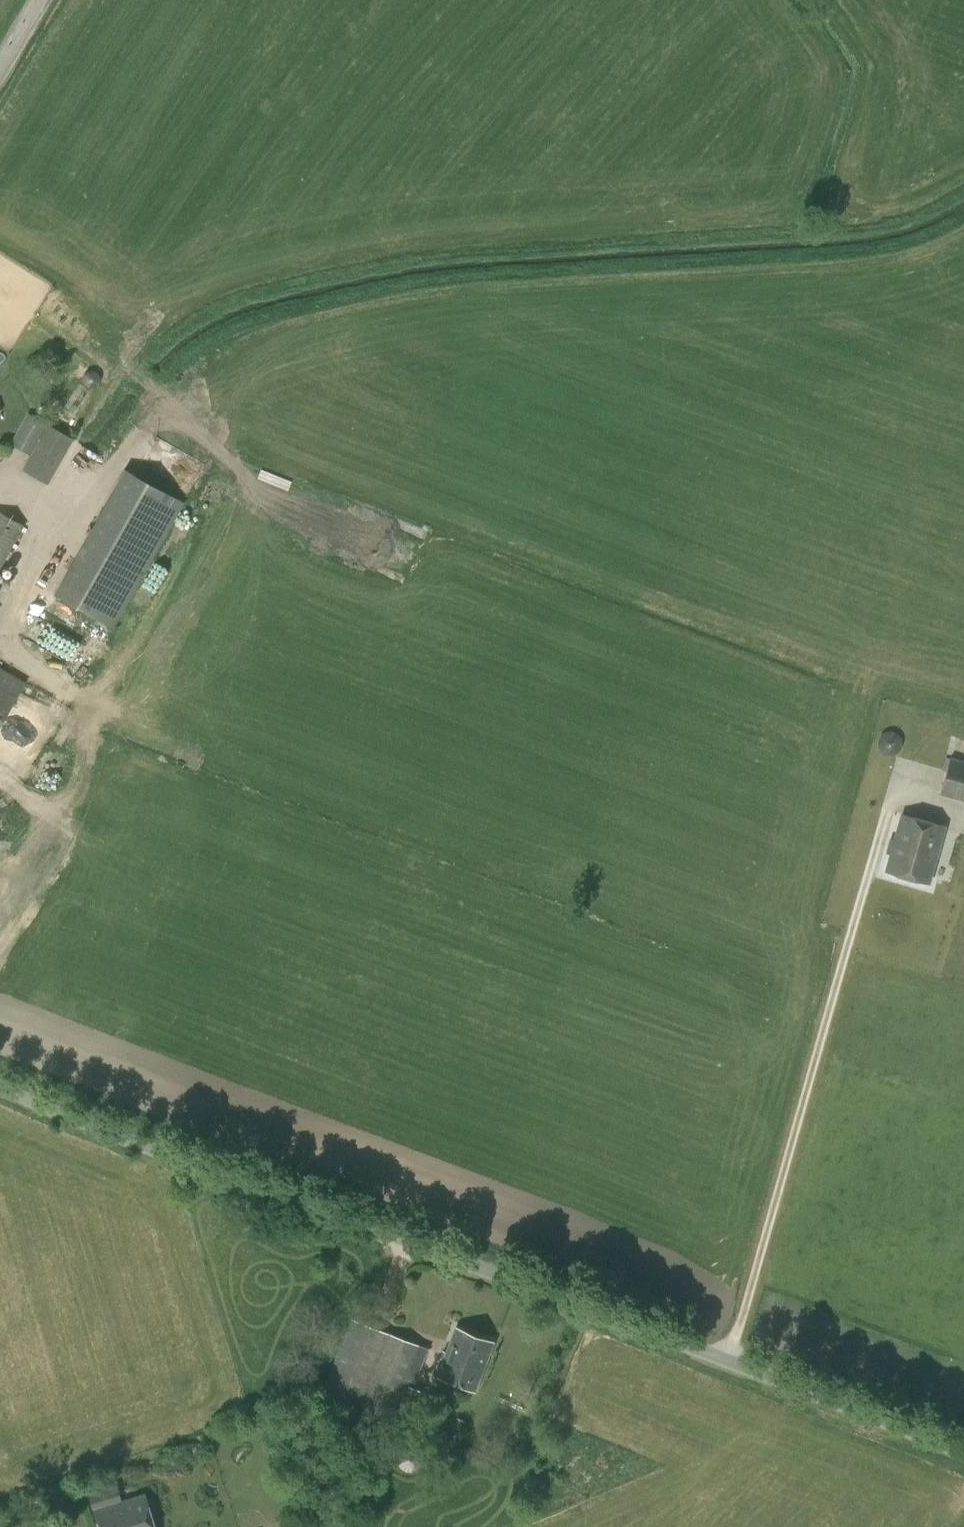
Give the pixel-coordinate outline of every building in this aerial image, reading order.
[(48,484),(73,438),(27,413),(10,443),(31,455),(22,469),(48,484)] [(111,626),(182,503),(125,471),(55,594),(111,626)] [(24,525),(0,511),(0,567),(24,525)] [(23,682),(0,668),(0,722),(23,682)] [(950,759),(941,794),(963,800),(963,763),(950,759)] [(887,871),(928,883),(945,827),(903,815),(887,871)] [(406,1379),(415,1382),(428,1349),(351,1318),(323,1391),(388,1421),(406,1379)] [(437,1375),(474,1389),(493,1342),(456,1328),(437,1375)] [(402,1408),(429,1419),(437,1397),(409,1387),(402,1408)] [(454,1426),(461,1428),(464,1420),(457,1417),(454,1426)] [(101,1526),(153,1526),(143,1495),(123,1501),(118,1486),(91,1494),(101,1526)]
